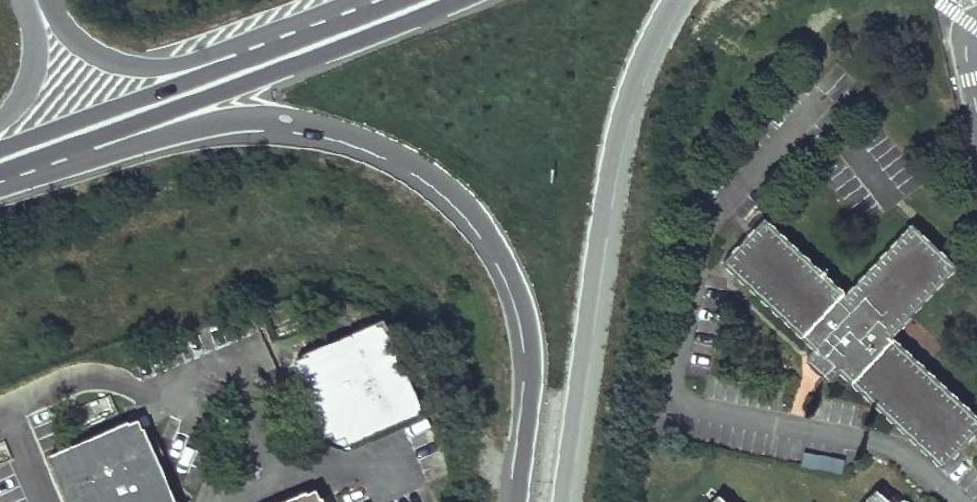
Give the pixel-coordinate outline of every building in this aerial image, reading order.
[(727,263),(817,347),(811,354),(811,360),(831,379),(837,378),(843,372),(946,467),(976,434),(976,410),(896,335),(961,264),(916,222),(851,292),(769,217),(727,263)] [(301,351),(294,370),(322,432),(338,425),(345,440),(419,408),(379,315),(301,351)] [(52,452),(73,501),(183,501),(142,414),(52,452)] [(956,484),(976,501),(976,468),(974,465),(956,484)] [(879,487),(865,501),(895,501),(879,487)] [(323,495),(300,488),(268,501),(325,501),(323,495)] [(721,492),(711,501),(731,501),(721,492)]
